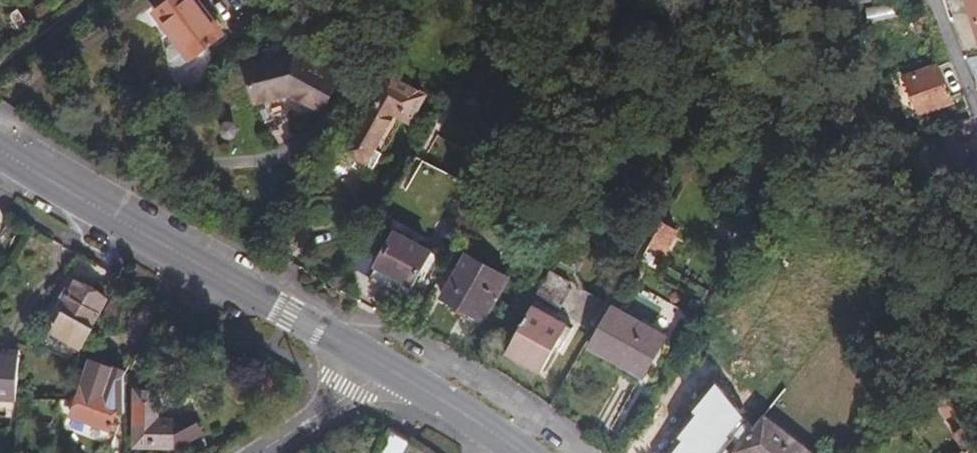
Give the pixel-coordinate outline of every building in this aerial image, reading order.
[(174,42),(187,60),(215,37),(186,0),(168,0),(151,12),(160,25),(174,42)] [(971,22),(976,40),(976,0),(962,0),(971,22)] [(22,28),(12,13),(3,20),(13,34),(22,28)] [(187,60),(174,42),(166,49),(166,62),(177,66),(187,60)] [(336,85),(288,54),(241,65),(250,99),(281,92),(291,99),(317,116),(336,85)] [(961,62),(962,67),(968,72),(970,78),(972,85),(976,85),(976,59),(961,62)] [(947,109),(935,73),(894,80),(902,117),(947,109)] [(351,162),(360,167),(388,118),(403,127),(417,103),(378,81),(363,106),(366,107),(339,156),(351,162)] [(970,138),(965,126),(953,130),(957,142),(970,138)] [(966,164),(961,148),(937,155),(941,171),(966,164)] [(653,271),(670,237),(655,229),(638,264),(653,271)] [(402,302),(428,258),(392,238),(367,282),(395,298),(402,302)] [(479,324),(503,281),(460,257),(452,272),(446,268),(440,279),(446,282),(436,300),(459,313),(479,324)] [(553,313),(566,288),(544,276),(531,301),(553,313)] [(87,327),(104,295),(89,285),(85,289),(78,285),(67,278),(56,297),(60,299),(54,310),(87,327)] [(118,324),(125,310),(109,302),(102,314),(118,324)] [(537,375),(563,328),(528,308),(501,355),(524,368),(537,375)] [(637,378),(659,338),(607,309),(585,348),(627,372),(637,378)] [(73,352),(87,327),(54,310),(43,333),(73,352)] [(10,400),(11,356),(1,356),(0,356),(0,399),(10,400)] [(112,409),(119,409),(120,379),(123,370),(114,367),(107,365),(106,368),(84,362),(82,371),(80,371),(70,417),(108,426),(112,409)] [(976,408),(976,362),(954,364),(961,410),(976,408)] [(726,389),(703,418),(719,430),(735,443),(732,447),(740,452),(810,452),(726,389)] [(196,432),(187,414),(168,420),(152,419),(152,392),(141,392),(129,392),(130,445),(169,447),(196,432)] [(956,416),(941,419),(946,427),(948,426),(959,419),(956,416)] [(948,426),(954,434),(957,438),(952,443),(959,452),(976,452),(976,446),(959,419),(948,426)] [(383,432),(375,452),(395,452),(400,442),(383,432)] [(957,438),(954,434),(949,438),(952,443),(957,438)]
